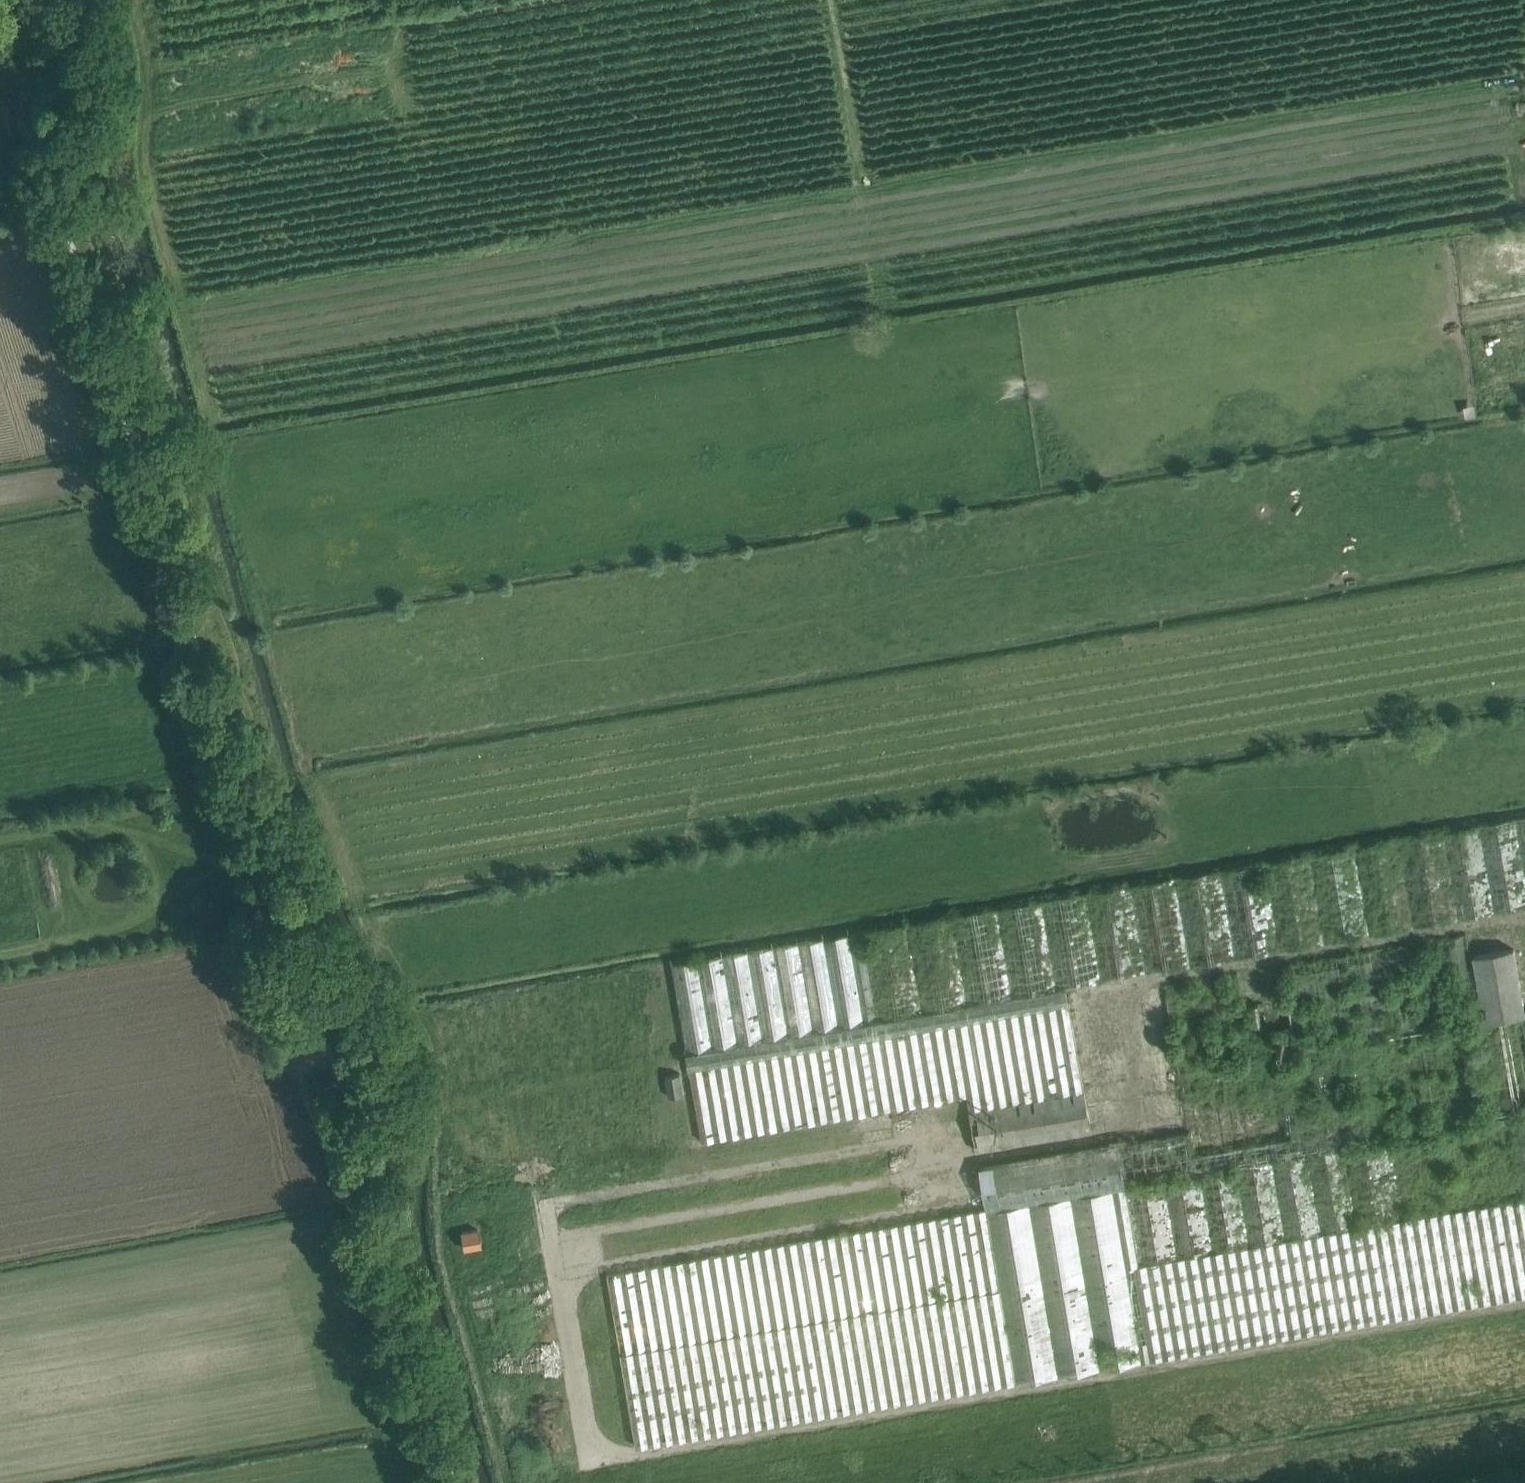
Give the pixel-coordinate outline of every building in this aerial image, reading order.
[(864,930),(672,962),(689,1062),(713,1068),(691,1071),(693,1081),(723,1077),(717,1102),(699,1088),(707,1138),(952,1097),(920,1072),(952,1067),(949,1080),(1052,1063),(1073,980),(1120,972),(1112,921),(1094,943),(1063,935),(1057,960),(1051,929),(1073,902),(1072,895),(950,915),(1000,955),(992,988),(843,1013),(864,930)] [(1522,1015),(1514,948),(1472,953),(1480,1020),(1522,1015)] [(681,1074),(664,1078),(668,1097),(685,1094),(681,1074)] [(1082,1094),(971,1111),(978,1150),(1088,1132),(1082,1094)]
